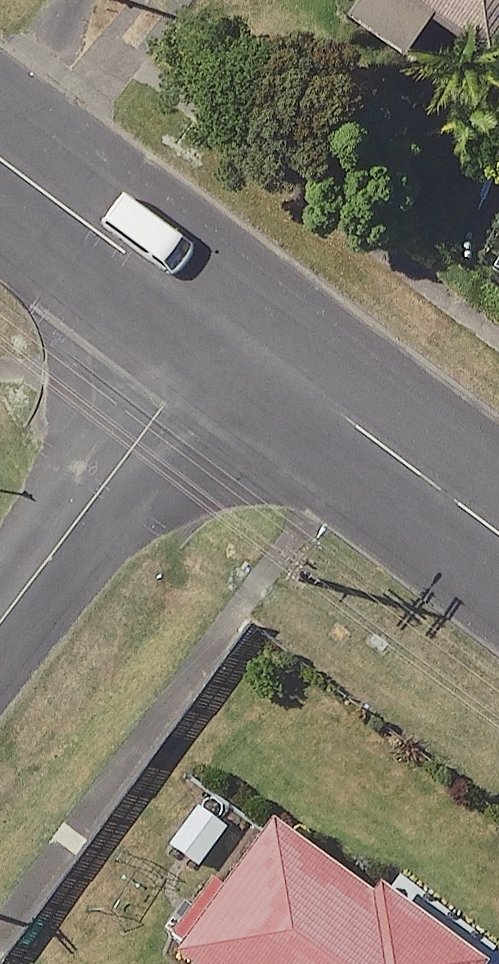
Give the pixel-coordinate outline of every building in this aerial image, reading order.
[(476,49),(498,15),(498,0),(405,0),(476,49)] [(264,811),(163,946),(187,963),(475,963),(480,957),(373,877),(363,885),(264,811)]
